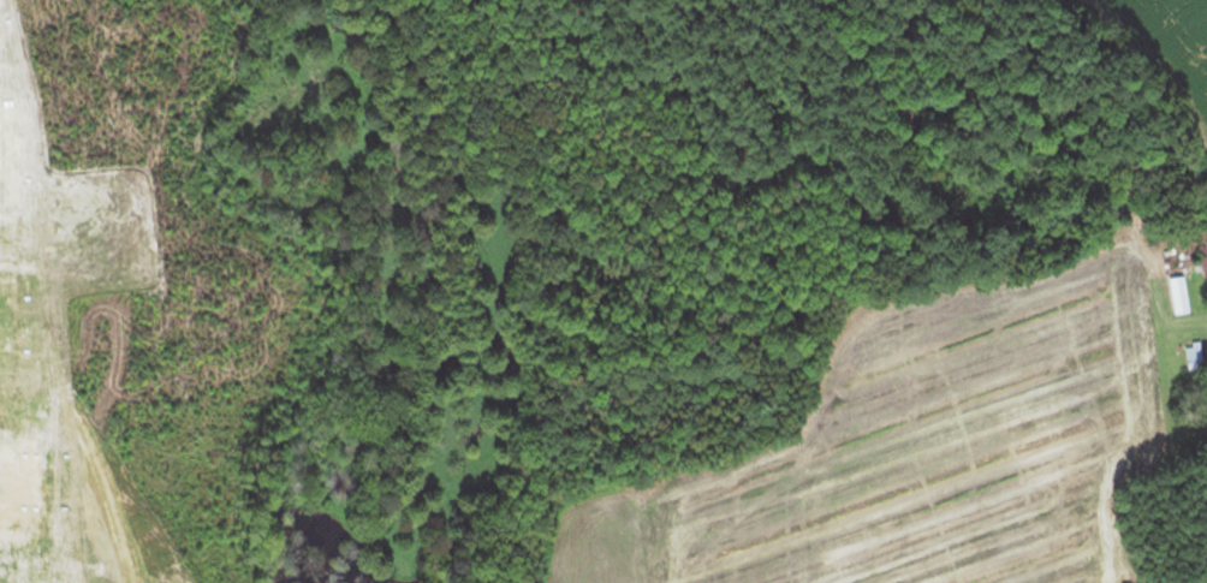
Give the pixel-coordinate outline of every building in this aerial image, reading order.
[(1197,246),(1206,277),(1206,243),(1197,246)] [(1170,278),(1177,315),(1192,312),(1186,275),(1170,278)] [(1190,368),(1204,367),(1202,346),(1188,348),(1190,368)]
